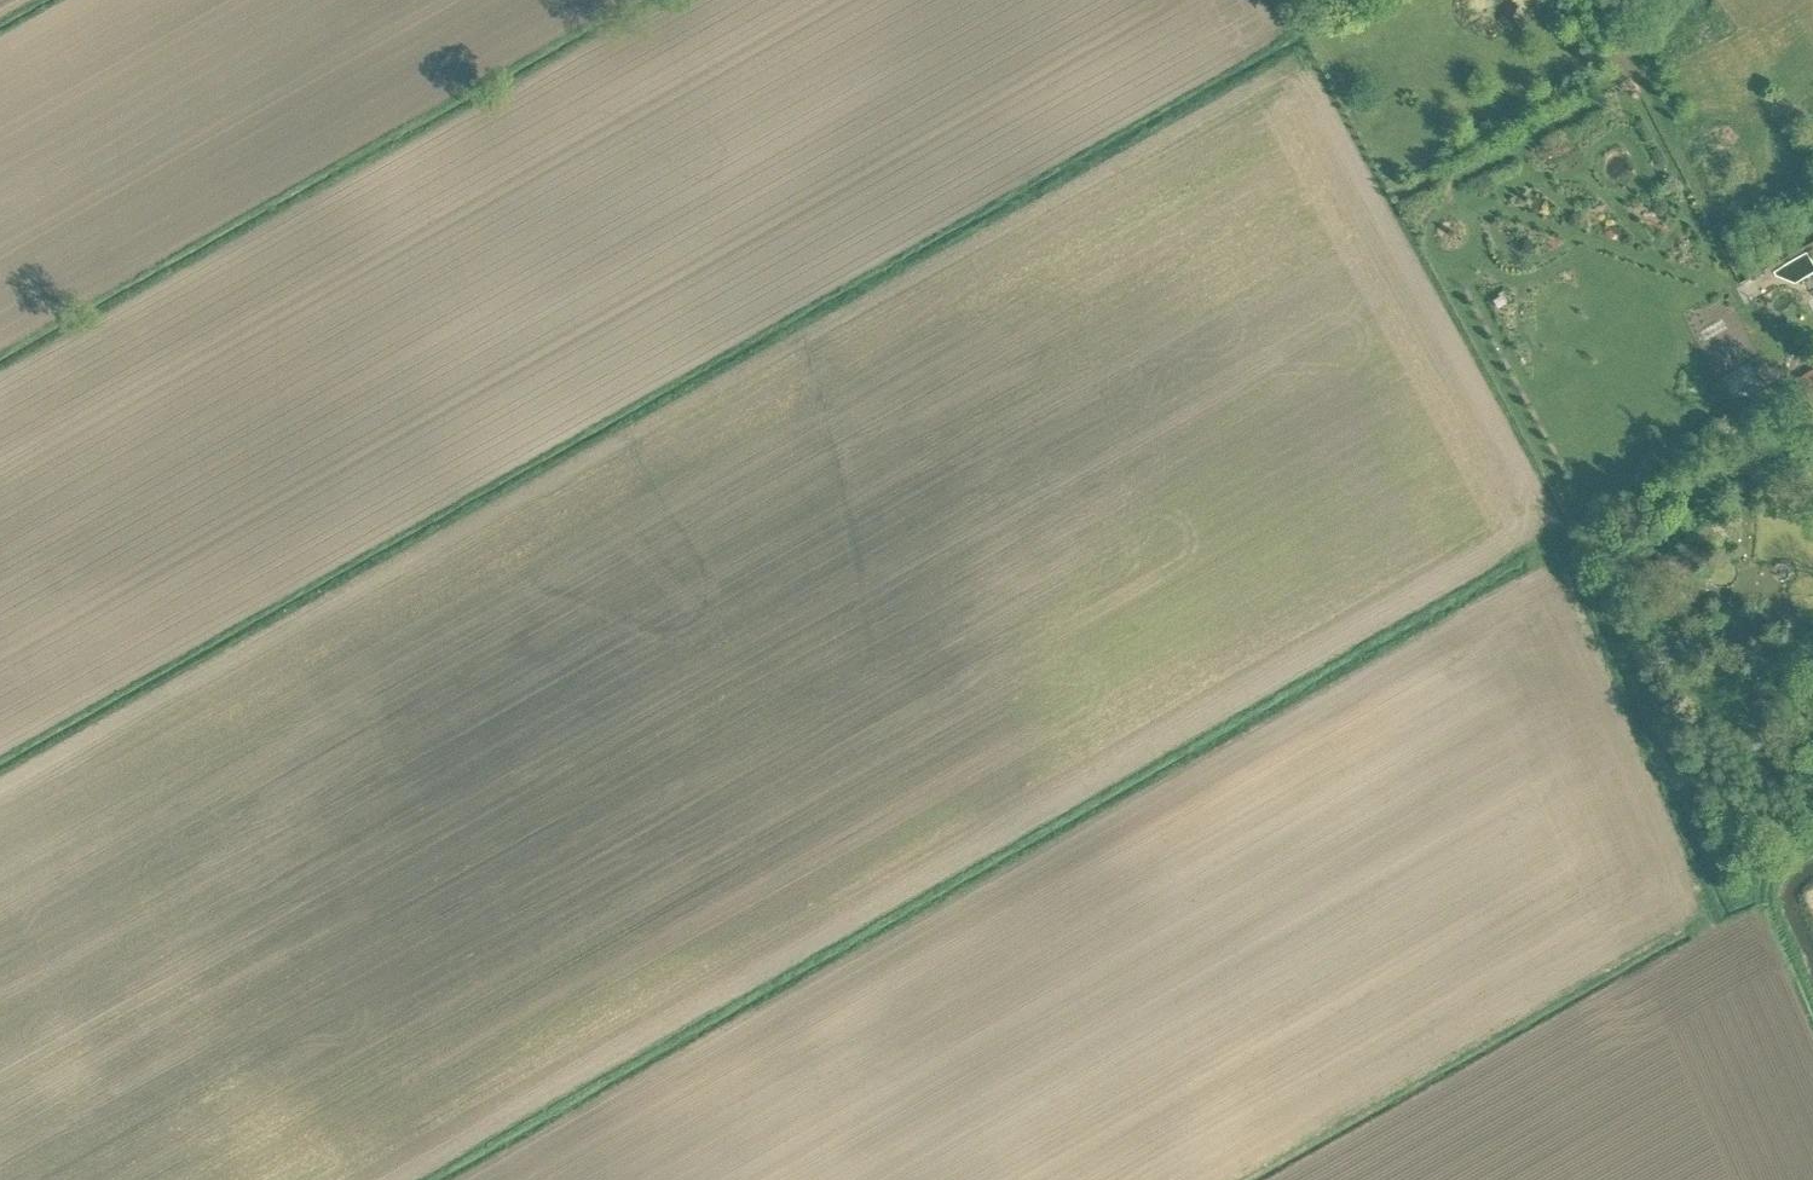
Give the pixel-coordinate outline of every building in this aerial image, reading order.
[(1551,33),(1565,25),(1558,12),(1544,20),(1551,33)] [(1812,397),(1812,371),(1777,393),(1789,412),(1812,397)]
